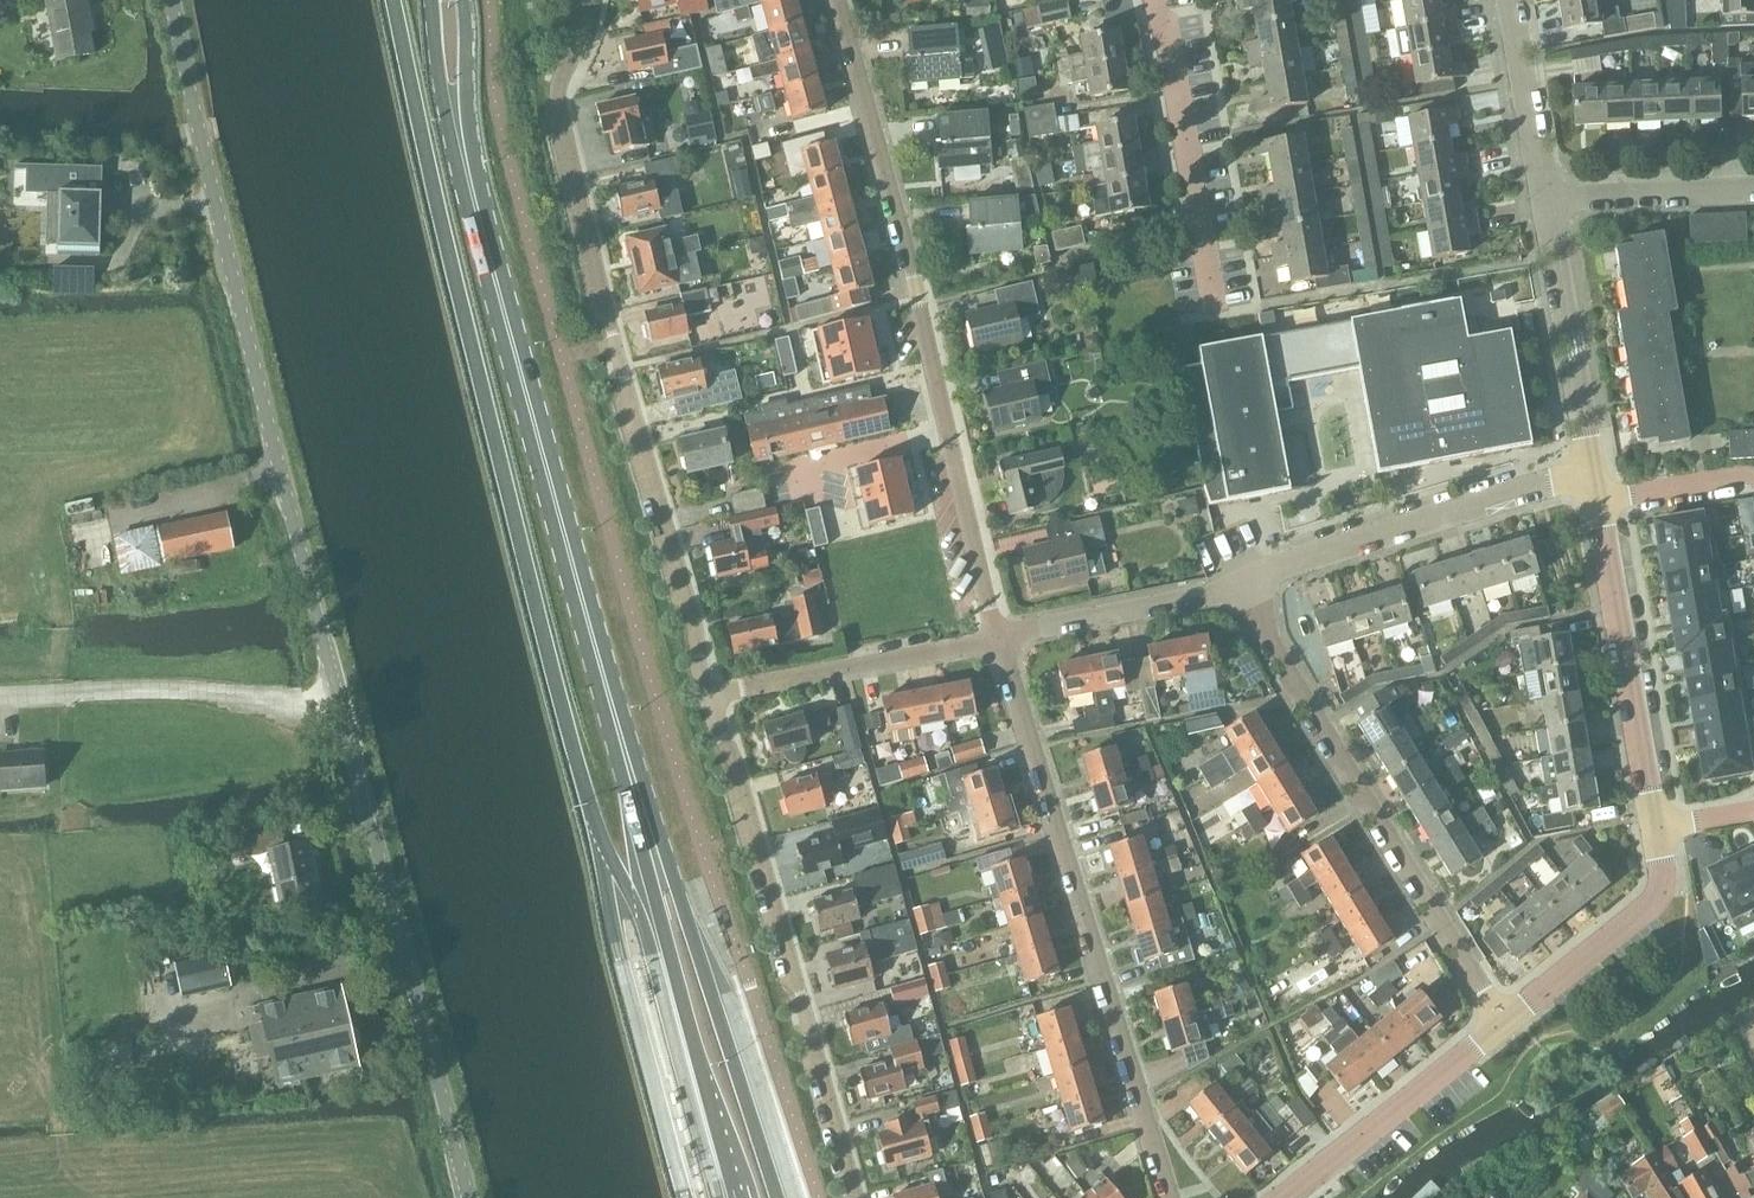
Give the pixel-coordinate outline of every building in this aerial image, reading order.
[(96,53),(90,22),(94,21),(90,0),(47,0),(58,60),(96,53)] [(639,14),(677,6),(680,18),(708,12),(705,0),(636,0),(639,14)] [(718,15),(735,11),(749,8),(760,5),(779,0),(715,0),(718,15)] [(801,25),(794,0),(779,0),(760,5),(768,34),(801,25)] [(992,20),(991,0),(966,0),(967,21),(992,20)] [(1292,21),(1288,0),(1243,0),(1237,1),(1239,12),(1251,10),(1254,27),(1292,21)] [(1345,11),(1343,0),(1331,0),(1333,13),(1345,11)] [(1351,10),(1362,8),(1361,0),(1349,0),(1351,10)] [(1455,21),(1453,9),(1439,12),(1437,0),(1406,0),(1400,1),(1405,30),(1455,21)] [(1610,0),(1567,0),(1559,1),(1564,31),(1602,24),(1605,39),(1626,34),(1656,29),(1653,14),(1621,20),(1618,8),(1611,9),(1610,0)] [(1670,30),(1671,30),(1687,30),(1686,0),(1665,0),(1670,30)] [(1721,27),(1753,26),(1753,0),(1722,0),(1723,17),(1721,17),(1721,27)] [(1041,27),(1070,20),(1066,2),(1036,9),(1041,27)] [(749,8),(735,11),(738,24),(753,20),(749,8)] [(1362,8),(1351,10),(1356,38),(1367,36),(1362,8)] [(1338,40),(1349,38),(1345,11),(1333,13),(1338,40)] [(1246,57),(1297,48),(1292,21),(1254,27),(1257,44),(1244,46),(1246,57)] [(1410,56),(1446,50),(1444,34),(1457,32),(1455,21),(1405,30),(1410,56)] [(768,34),(753,38),(760,66),(776,62),(808,53),(801,25),(768,34)] [(957,61),(954,29),(907,34),(909,60),(905,61),(908,87),(959,82),(959,81),(975,79),(974,60),(957,61)] [(1059,73),(1124,61),(1119,32),(1080,38),(1083,56),(1069,58),(1068,53),(1056,56),(1059,73)] [(1739,33),(1727,34),(1728,47),(1735,46),(1740,41),(1739,33)] [(1714,65),(1727,64),(1729,64),(1729,59),(1728,47),(1727,34),(1712,35),(1714,65)] [(661,36),(623,45),(630,73),(651,68),(653,78),(704,66),(700,47),(666,55),(661,36)] [(1367,36),(1356,38),(1360,65),(1372,63),(1367,36)] [(1687,36),(1658,38),(1659,48),(1688,47),(1687,36)] [(1349,38),(1338,40),(1343,68),(1354,66),(1349,38)] [(1659,48),(1658,38),(1644,38),(1628,41),(1630,52),(1646,49),(1659,48)] [(1602,57),(1630,52),(1628,41),(1600,46),(1602,57)] [(1602,57),(1600,46),(1571,51),(1573,62),(1602,57)] [(716,47),(706,50),(712,77),(721,76),(716,47)] [(1264,82),(1301,76),(1297,48),(1246,57),(1249,69),(1262,67),(1264,82)] [(1446,50),(1410,56),(1415,87),(1418,86),(1420,98),(1454,92),(1452,79),(1464,77),(1462,65),(1449,67),(1446,50)] [(760,66),(750,68),(754,81),(779,74),(784,91),(816,82),(808,53),(776,62),(760,66)] [(1753,118),(1753,63),(1741,64),(1741,58),(1729,59),(1729,64),(1727,64),(1731,119),(1753,118)] [(1124,61),(1059,73),(1061,86),(1071,85),(1089,82),(1091,98),(1129,92),(1124,61)] [(1372,63),(1360,65),(1366,95),(1377,93),(1372,63)] [(1354,66),(1343,68),(1348,98),(1360,96),(1354,66)] [(1301,76),(1264,82),(1267,99),(1254,102),(1257,114),(1270,111),(1270,113),(1307,106),(1301,76)] [(1035,79),(1019,81),(1022,97),(1038,95),(1035,79)] [(1689,82),(1691,121),(1720,120),(1718,81),(1689,82)] [(816,82),(784,91),(793,123),(825,114),(816,82)] [(1663,123),(1691,121),(1689,82),(1661,84),(1663,123)] [(1663,123),(1661,84),(1632,85),(1634,124),(1663,123)] [(1606,126),(1634,124),(1632,85),(1603,87),(1606,126)] [(1606,126),(1603,87),(1574,88),(1577,127),(1606,126)] [(727,92),(715,95),(718,106),(730,103),(727,92)] [(756,114),(762,112),(763,115),(777,111),(772,93),(758,97),(758,98),(752,100),(756,114)] [(647,95),(597,107),(604,135),(611,133),(615,154),(648,146),(643,124),(641,124),(639,114),(650,111),(647,95)] [(1026,124),(1056,119),(1053,106),(1023,111),(1026,124)] [(1392,110),(1373,113),(1376,126),(1394,123),(1392,110)] [(1413,147),(1448,141),(1446,126),(1459,124),(1457,111),(1443,114),(1443,113),(1408,119),(1413,147)] [(710,114),(696,117),(702,144),(716,140),(710,114)] [(938,174),(991,169),(986,115),(937,120),(940,145),(936,146),(938,174)] [(1056,119),(1026,124),(1029,141),(1059,136),(1056,119)] [(1072,162),(1138,151),(1132,121),(1094,128),(1097,144),(1070,149),(1072,162)] [(1365,156),(1375,154),(1370,124),(1360,126),(1365,156)] [(1347,158),(1358,156),(1353,128),(1342,129),(1347,158)] [(1272,171),(1307,165),(1302,137),(1267,143),(1268,144),(1253,146),(1255,159),(1269,156),(1272,171)] [(1007,143),(1011,162),(1018,193),(1035,189),(1027,158),(1026,159),(1022,140),(1007,143)] [(1418,175),(1467,166),(1465,155),(1451,158),(1448,141),(1413,147),(1418,175)] [(755,164),(783,156),(779,143),(751,150),(755,164)] [(807,182),(840,174),(832,144),(799,154),(803,169),(761,180),(764,194),(807,182)] [(1138,151),(1072,162),(1074,175),(1102,170),(1105,186),(1143,179),(1138,151)] [(1370,184),(1380,182),(1375,154),(1365,156),(1370,184)] [(1358,156),(1347,158),(1352,186),(1363,184),(1358,156)] [(668,193),(665,180),(681,177),(677,159),(645,166),(650,184),(618,192),(618,195),(614,196),(617,209),(622,208),(624,219),(660,211),(662,220),(685,215),(679,191),(668,193)] [(15,165),(15,171),(28,171),(27,193),(60,194),(58,254),(101,255),(101,254),(100,254),(100,249),(101,249),(103,193),(88,193),(89,167),(15,165)] [(1051,165),(1035,168),(1040,188),(1056,184),(1051,165)] [(1307,165),(1272,171),(1275,190),(1261,192),(1263,202),(1312,193),(1307,165)] [(1423,203),(1458,197),(1456,181),(1469,179),(1467,166),(1418,175),(1423,203)] [(775,222),(848,202),(840,174),(807,182),(811,198),(787,205),(787,206),(768,210),(771,223),(772,223),(775,222)] [(1143,179),(1105,186),(1090,188),(1095,218),(1148,208),(1143,179)] [(1374,211),(1385,209),(1390,209),(1386,189),(1381,190),(1380,182),(1370,184),(1374,211)] [(736,188),(739,201),(754,197),(751,184),(736,188)] [(1363,184),(1352,186),(1357,215),(1368,213),(1363,184)] [(1312,193),(1263,202),(1265,214),(1278,212),(1281,229),(1317,222),(1312,193)] [(1458,197),(1423,203),(1428,232),(1477,223),(1475,211),(1461,214),(1458,197)] [(969,258),(1021,254),(1018,221),(1038,220),(1034,200),(968,205),(970,231),(966,231),(969,258)] [(823,240),(856,230),(848,202),(775,222),(772,223),(775,235),(794,229),(794,230),(818,224),(823,240)] [(1379,240),(1390,239),(1385,209),(1374,211),(1379,240)] [(1362,243),(1372,241),(1368,213),(1357,215),(1362,243)] [(1733,214),(1734,242),(1748,241),(1747,213),(1733,214)] [(1705,215),(1706,243),(1720,242),(1719,214),(1705,215)] [(1719,214),(1720,242),(1734,242),(1733,214),(1719,214)] [(1692,244),(1706,243),(1705,215),(1691,216),(1692,244)] [(1273,259),(1322,250),(1317,222),(1281,229),(1284,246),(1271,248),(1273,259)] [(1477,223),(1428,232),(1433,261),(1469,254),(1466,237),(1478,235),(1477,223)] [(1057,252),(1087,245),(1082,226),(1052,233),(1057,252)] [(830,268),(864,260),(856,230),(823,240),(830,268)] [(635,266),(695,252),(700,251),(697,238),(669,244),(666,232),(628,240),(629,244),(625,245),(628,258),(633,257),(635,266)] [(1615,251),(1620,283),(1668,274),(1661,234),(1629,240),(1631,248),(1615,251)] [(765,236),(749,240),(753,256),(768,252),(765,236)] [(1390,239),(1379,240),(1384,269),(1395,267),(1390,239)] [(1372,241),(1362,243),(1367,272),(1377,270),(1372,241)] [(1038,266),(1052,263),(1048,247),(1034,248),(1038,266)] [(1322,250),(1273,259),(1275,271),(1288,268),(1291,286),(1313,282),(1315,293),(1351,286),(1348,267),(1326,271),(1322,250)] [(695,252),(635,266),(638,278),(633,279),(637,292),(640,291),(641,296),(679,287),(701,281),(695,252)] [(817,258),(802,262),(804,267),(806,276),(821,272),(817,258)] [(869,307),(866,294),(873,292),(864,260),(830,268),(839,299),(794,309),(798,325),(869,307)] [(1071,290),(1090,286),(1098,284),(1094,267),(1067,273),(1071,290)] [(1675,313),(1668,274),(1620,283),(1625,315),(1647,311),(1648,319),(1666,315),(1675,313)] [(976,354),(1021,343),(1015,319),(1034,315),(1027,286),(994,293),(998,310),(967,317),(976,354)] [(652,344),(689,336),(686,319),(712,313),(706,289),(681,294),(684,308),(646,316),(648,327),(644,328),(647,341),(651,340),(652,344)] [(1506,303),(1505,293),(1490,295),(1492,305),(1506,303)] [(1358,372),(1360,380),(1378,477),(1533,448),(1511,332),(1468,340),(1461,301),(1349,322),(1262,338),(1197,350),(1201,367),(1181,370),(1204,492),(1209,508),(1291,493),(1276,413),(1291,410),(1292,412),(1293,412),(1288,385),(1358,372)] [(1616,316),(1622,347),(1670,340),(1666,315),(1648,319),(1647,311),(1625,315),(1616,316)] [(868,320),(811,333),(823,386),(881,373),(868,320)] [(1622,347),(1627,381),(1676,373),(1670,340),(1622,347)] [(660,377),(656,381),(658,386),(663,389),(666,402),(674,400),(679,418),(703,412),(703,410),(710,408),(743,400),(736,371),(704,379),(699,359),(658,368),(660,377)] [(995,432),(1039,422),(1034,396),(1052,392),(1045,364),(1013,372),(1017,388),(986,395),(995,432)] [(758,391),(777,386),(774,373),(755,378),(758,391)] [(1627,381),(1633,411),(1681,403),(1676,373),(1627,381)] [(883,403),(878,404),(874,385),(783,407),(783,405),(758,411),(759,417),(745,420),(756,464),(890,433),(883,403)] [(1688,444),(1681,403),(1633,411),(1639,445),(1655,443),(1656,449),(1688,444)] [(1728,433),(1729,460),(1753,459),(1753,432),(1728,433)] [(689,475),(731,466),(724,434),(682,444),(689,475)] [(1062,490),(1064,481),(1064,470),(1060,452),(998,466),(1002,485),(1007,484),(1011,500),(1006,501),(1010,517),(1033,512),(1033,511),(1040,509),(1049,505),(1057,499),(1062,490)] [(901,460),(856,470),(870,526),(914,516),(901,460)] [(736,515),(767,508),(762,490),(732,497),(736,515)] [(1187,517),(1200,514),(1196,498),(1183,501),(1187,517)] [(820,508),(806,512),(815,548),(816,548),(829,545),(820,508)] [(166,563),(174,562),(235,549),(227,514),(159,529),(166,563)] [(719,581),(767,570),(758,532),(777,528),(774,514),(730,524),(734,544),(712,549),(719,581)] [(1710,514),(1656,523),(1661,548),(1659,548),(1660,551),(1715,542),(1710,514)] [(1033,594),(1089,581),(1088,580),(1107,576),(1102,554),(1091,557),(1090,550),(1107,546),(1100,517),(1070,524),(1069,521),(1045,527),(1050,546),(1024,553),(1033,594)] [(1745,524),(1747,536),(1753,535),(1753,523),(1745,524)] [(900,538),(898,529),(884,532),(887,541),(900,538)] [(887,541),(884,532),(870,535),(873,545),(887,541)] [(1715,542),(1660,551),(1660,554),(1662,554),(1663,561),(1665,576),(1719,567),(1719,566),(1710,567),(1706,545),(1715,543),(1715,542)] [(1527,543),(1499,551),(1509,586),(1537,577),(1527,543)] [(807,549),(782,555),(786,572),(810,567),(807,549)] [(1499,551),(1471,560),(1481,595),(1509,586),(1499,551)] [(1471,560),(1443,568),(1453,603),(1481,595),(1471,560)] [(1719,567),(1665,576),(1670,601),(1728,591),(1728,590),(1723,591),(1719,567)] [(1426,612),(1453,603),(1443,568),(1415,576),(1426,612)] [(1371,599),(1382,634),(1409,625),(1398,590),(1371,599)] [(1728,591),(1670,601),(1674,624),(1672,624),(1673,627),(1733,616),(1728,591)] [(823,636),(815,596),(794,601),(799,621),(774,627),(772,619),(729,629),(736,658),(792,645),(792,644),(803,641),(803,640),(823,636)] [(1382,634),(1371,599),(1343,608),(1354,643),(1382,634)] [(1517,613),(1520,624),(1551,618),(1549,607),(1517,613)] [(1326,652),(1354,643),(1343,608),(1315,618),(1326,652)] [(1520,624),(1517,613),(1503,615),(1490,624),(1493,636),(1507,626),(1520,624)] [(1733,616),(1673,627),(1673,630),(1675,629),(1676,636),(1679,652),(1737,642),(1733,616)] [(1493,636),(1490,624),(1465,642),(1468,653),(1493,636)] [(1536,673),(1570,667),(1565,637),(1540,641),(1537,628),(1508,633),(1511,649),(1531,645),(1536,673)] [(1177,645),(1183,679),(1213,673),(1207,640),(1177,645)] [(1468,653),(1465,642),(1456,648),(1451,640),(1436,651),(1446,668),(1468,653)] [(1737,642),(1679,652),(1679,653),(1684,652),(1688,676),(1741,667),(1737,642)] [(1156,684),(1183,679),(1177,645),(1147,650),(1148,658),(1134,661),(1140,692),(1141,691),(1147,722),(1162,719),(1156,689),(1156,688),(1156,684)] [(1393,672),(1395,682),(1437,674),(1430,648),(1418,652),(1420,659),(1420,660),(1422,666),(1393,672)] [(1117,656),(1088,662),(1094,695),(1096,707),(1100,731),(1115,728),(1113,715),(1108,692),(1126,689),(1127,694),(1140,692),(1134,661),(1119,664),(1117,656)] [(1065,701),(1094,695),(1088,662),(1058,668),(1059,675),(1045,677),(1051,710),(1067,707),(1065,701)] [(1541,701),(1575,695),(1570,667),(1536,673),(1541,701)] [(1741,667),(1688,676),(1692,701),(1746,692),(1741,667)] [(1365,680),(1372,689),(1377,686),(1395,682),(1393,672),(1373,676),(1365,680)] [(1372,689),(1365,680),(1341,696),(1346,706),(1372,689)] [(940,690),(946,724),(976,719),(969,685),(940,690)] [(1205,696),(1188,699),(1191,713),(1226,706),(1222,685),(1204,688),(1205,696)] [(1477,713),(1478,713),(1464,685),(1453,690),(1468,718),(1477,713)] [(1410,713),(1401,700),(1403,698),(1397,689),(1381,692),(1361,705),(1370,719),(1357,727),(1373,752),(1403,734),(1416,726),(1428,718),(1421,706),(1410,713)] [(946,724),(940,690),(910,696),(917,730),(946,724)] [(1746,692),(1692,701),(1696,727),(1750,717),(1746,692)] [(1546,730),(1581,724),(1575,695),(1541,701),(1546,730)] [(887,736),(917,730),(910,696),(880,702),(887,736)] [(1179,716),(1189,713),(1187,705),(1177,707),(1179,716)] [(844,738),(858,734),(851,707),(837,710),(844,738)] [(1075,736),(1100,731),(1096,707),(1084,709),(1086,719),(1072,722),(1075,736)] [(831,728),(826,713),(805,718),(804,717),(763,730),(771,757),(784,754),(793,764),(799,764),(805,761),(808,756),(807,749),(813,747),(808,731),(831,728)] [(1477,713),(1468,718),(1483,745),(1491,740),(1493,740),(1478,713),(1477,713)] [(1206,780),(1269,742),(1253,716),(1223,735),(1232,748),(1199,768),(1206,780)] [(1696,727),(1700,749),(1699,749),(1699,752),(1753,743),(1753,739),(1750,717),(1696,727)] [(1428,718),(1416,726),(1422,737),(1435,729),(1428,718)] [(1551,757),(1586,751),(1581,724),(1546,730),(1551,757)] [(1448,752),(1470,739),(1464,730),(1443,743),(1448,752)] [(1388,777),(1418,759),(1403,734),(1373,752),(1388,777)] [(1491,740),(1483,745),(1497,771),(1506,765),(1493,740),(1491,740)] [(956,764),(986,755),(982,741),(952,750),(956,764)] [(1269,742),(1206,780),(1212,791),(1245,771),(1255,786),(1285,767),(1269,742)] [(1699,752),(1700,755),(1701,755),(1706,780),(1715,778),(1715,783),(1734,780),(1733,775),(1734,775),(1753,771),(1753,743),(1699,752)] [(838,773),(866,765),(862,750),(834,758),(838,773)] [(1090,789),(1122,778),(1114,750),(1081,760),(1090,789)] [(1556,786),(1591,781),(1586,751),(1551,757),(1556,786)] [(46,787),(43,752),(0,755),(0,790),(46,787)] [(1447,776),(1459,769),(1467,764),(1460,753),(1440,765),(1447,776)] [(1138,774),(1152,769),(1148,757),(1134,761),(1138,774)] [(925,758),(900,766),(904,781),(930,773),(925,758)] [(1404,803),(1434,784),(1418,759),(1388,777),(1404,803)] [(877,770),(882,786),(903,779),(898,764),(877,770)] [(961,814),(1004,801),(995,772),(981,776),(977,765),(945,774),(952,799),(946,800),(951,816),(961,813),(961,814)] [(1506,765),(1497,771),(1511,798),(1521,792),(1506,765)] [(1285,767),(1255,786),(1271,811),(1300,793),(1285,767)] [(1152,769),(1138,774),(1142,786),(1156,781),(1152,769)] [(1466,780),(1459,769),(1447,776),(1454,788),(1466,780)] [(833,793),(828,776),(817,779),(817,777),(778,789),(789,820),(826,809),(822,796),(833,793)] [(1122,778),(1090,789),(1098,817),(1131,807),(1122,778)] [(1591,781),(1556,786),(1548,787),(1541,789),(1543,802),(1558,800),(1561,814),(1542,818),(1544,834),(1572,829),(1571,814),(1597,810),(1591,781)] [(1419,828),(1449,809),(1434,784),(1404,803),(1419,828)] [(1300,793),(1271,811),(1286,837),(1316,819),(1300,793)] [(1004,801),(961,814),(964,827),(975,824),(981,841),(1014,830),(1004,801)] [(1249,823),(1250,824),(1262,817),(1255,804),(1242,812),(1234,817),(1241,828),(1249,823)] [(1484,808),(1458,824),(1449,809),(1419,828),(1435,853),(1465,835),(1478,827),(1491,820),(1484,808)] [(852,840),(874,833),(869,812),(843,819),(848,836),(837,839),(836,837),(797,848),(806,878),(845,867),(841,855),(855,851),(852,840)] [(893,835),(909,830),(909,828),(918,826),(915,813),(889,820),(893,835)] [(1177,815),(1163,819),(1168,834),(1182,830),(1177,815)] [(1262,817),(1250,824),(1256,834),(1268,827),(1262,817)] [(1491,820),(1478,827),(1485,838),(1498,831),(1491,820)] [(283,906),(321,897),(309,843),(287,844),(282,830),(243,839),(247,858),(271,852),(283,906)] [(909,830),(893,835),(896,846),(912,841),(909,830)] [(1465,835),(1435,853),(1452,881),(1482,862),(1465,835)] [(1562,878),(1585,906),(1607,888),(1591,867),(1598,861),(1580,839),(1572,845),(1583,860),(1562,878)] [(1117,879),(1150,869),(1141,840),(1108,850),(1117,879)] [(1295,898),(1307,890),(1315,885),(1345,867),(1329,841),(1300,860),(1308,873),(1288,886),(1295,898)] [(904,873),(947,860),(942,844),(899,856),(904,873)] [(1514,865),(1521,873),(1546,853),(1538,845),(1514,865)] [(1164,865),(1177,861),(1173,849),(1160,853),(1164,865)] [(994,902),(998,901),(1032,890),(1023,862),(1016,864),(1012,851),(978,861),(982,874),(990,872),(994,887),(990,888),(994,902)] [(1736,859),(1753,898),(1753,852),(1752,851),(1736,859)] [(1696,906),(1698,916),(1700,931),(1718,923),(1731,916),(1738,930),(1753,922),(1753,898),(1736,859),(1719,867),(1719,868),(1710,873),(1717,886),(1703,892),(1707,900),(1696,906)] [(1126,908),(1159,898),(1154,881),(1181,873),(1177,861),(1164,865),(1150,869),(1117,879),(1126,908)] [(1521,873),(1514,865),(1492,883),(1499,892),(1521,873)] [(904,896),(896,866),(854,877),(859,892),(812,906),(821,933),(861,921),(857,909),(904,896)] [(1331,911),(1361,893),(1345,867),(1315,885),(1331,911)] [(1539,896),(1562,924),(1585,906),(1562,878),(1539,896)] [(1478,910),(1499,892),(1492,883),(1470,901),(1478,910)] [(1007,929),(1040,919),(1032,890),(998,901),(994,902),(998,913),(1002,912),(1007,929)] [(1307,890),(1295,898),(1301,909),(1314,901),(1307,890)] [(1347,937),(1376,918),(1361,893),(1331,911),(1347,937)] [(1518,912),(1540,942),(1562,924),(1539,896),(1518,912)] [(1135,937),(1168,926),(1159,898),(1126,908),(1135,937)] [(918,926),(945,917),(941,903),(914,910),(918,926)] [(1183,922),(1197,917),(1193,903),(1179,908),(1183,922)] [(1540,942),(1518,912),(1512,904),(1489,923),(1495,931),(1483,940),(1498,960),(1508,952),(1516,962),(1540,942)] [(945,917),(918,926),(921,936),(948,929),(945,917)] [(1197,917),(1183,922),(1187,933),(1201,929),(1197,917)] [(1376,918),(1347,937),(1362,962),(1392,944),(1376,918)] [(1016,958),(1049,948),(1040,919),(1007,929),(1016,958)] [(837,991),(882,978),(878,962),(919,952),(911,920),(860,934),(864,950),(828,960),(837,991)] [(1168,926),(1135,937),(1144,966),(1177,955),(1168,926)] [(1326,949),(1338,942),(1331,929),(1319,937),(1326,949)] [(1338,942),(1326,949),(1332,960),(1344,952),(1338,942)] [(1049,948),(1016,958),(1025,987),(1058,977),(1049,948)] [(179,963),(186,996),(236,985),(229,952),(179,963)] [(933,980),(949,976),(945,962),(929,967),(933,980)] [(1379,990),(1388,1001),(1398,993),(1390,983),(1402,975),(1395,963),(1371,979),(1379,990)] [(949,976),(933,980),(936,993),(952,988),(949,976)] [(895,1004),(930,994),(926,980),(891,990),(895,1004)] [(359,1068),(341,987),(260,1005),(279,1085),(359,1068)] [(1163,1026),(1195,1017),(1187,987),(1154,997),(1163,1026)] [(1378,1010),(1388,1001),(1379,990),(1369,998),(1378,1010)] [(1396,1011),(1418,1038),(1442,1019),(1420,992),(1396,1011)] [(1210,1012),(1225,1008),(1220,993),(1206,998),(1210,1012)] [(894,1018),(890,1007),(883,1009),(883,1007),(844,1019),(852,1048),(865,1045),(868,1056),(914,1043),(910,1028),(890,1033),(887,1020),(894,1018)] [(1301,1018),(1310,1029),(1324,1019),(1315,1007),(1301,1018)] [(1210,1012),(1195,1017),(1163,1026),(1172,1055),(1211,1044),(1205,1025),(1228,1018),(1225,1008),(1210,1012)] [(1418,1038),(1396,1011),(1373,1029),(1395,1057),(1418,1038)] [(1045,1051),(1077,1041),(1069,1012),(1036,1022),(1045,1051)] [(1395,1057),(1373,1029),(1361,1039),(1354,1029),(1352,1030),(1343,1019),(1333,1027),(1372,1075),(1395,1057)] [(1348,1094),(1372,1075),(1333,1027),(1322,1036),(1331,1047),(1339,1057),(1327,1067),(1348,1094)] [(958,1074),(975,1069),(966,1037),(950,1041),(958,1074)] [(1054,1079),(1086,1069),(1077,1041),(1045,1051),(1054,1079)] [(868,1103),(907,1092),(902,1076),(925,1070),(917,1043),(890,1051),(893,1062),(859,1073),(868,1103)] [(975,1069),(958,1074),(962,1087),(978,1083),(975,1069)] [(1062,1108),(1095,1098),(1086,1069),(1054,1079),(1062,1108)] [(1246,1100),(1257,1090),(1248,1079),(1237,1089),(1246,1100)] [(1207,1131),(1232,1110),(1213,1086),(1187,1107),(1207,1131)] [(957,1091),(944,1095),(948,1110),(961,1106),(957,1091)] [(1305,1128),(1316,1120),(1298,1096),(1286,1105),(1305,1128)] [(1095,1098),(1062,1108),(1071,1136),(1103,1127),(1095,1098)] [(927,1123),(925,1117),(939,1113),(935,1099),(914,1105),(918,1119),(920,1118),(922,1125),(911,1128),(909,1121),(887,1128),(889,1134),(878,1137),(883,1155),(881,1155),(884,1167),(886,1167),(887,1171),(932,1158),(927,1139),(933,1137),(929,1122),(927,1123)] [(1625,1112),(1618,1100),(1598,1113),(1605,1124),(1625,1112)] [(1265,1122),(1276,1113),(1267,1103),(1256,1112),(1265,1122)] [(1226,1154),(1252,1133),(1232,1110),(1207,1131),(1226,1154)] [(1718,1153),(1705,1127),(1703,1128),(1693,1111),(1682,1117),(1693,1133),(1683,1138),(1698,1164),(1717,1153),(1718,1153)] [(974,1131),(990,1127),(986,1113),(971,1117),(974,1131)] [(1276,1113),(1265,1122),(1273,1132),(1284,1123),(1276,1113)] [(1718,1153),(1717,1153),(1722,1163),(1731,1158),(1719,1138),(1723,1136),(1713,1121),(1705,1127),(1718,1153)] [(990,1127),(974,1131),(978,1144),(994,1139),(990,1127)] [(1252,1133),(1226,1154),(1245,1178),(1271,1157),(1252,1133)] [(1078,1180),(1094,1167),(1082,1152),(1066,1165),(1078,1180)] [(1671,1176),(1656,1152),(1632,1166),(1633,1168),(1618,1178),(1632,1197),(1642,1197),(1649,1194),(1652,1197),(1682,1197),(1669,1177),(1671,1176)] [(1068,1170),(1056,1155),(1044,1165),(1056,1180),(1068,1170)] [(1747,1171),(1743,1162),(1727,1171),(1741,1197),(1750,1197),(1753,1196),(1753,1168),(1747,1171)] [(1682,1197),(1721,1197),(1704,1169),(1686,1180),(1680,1170),(1671,1176),(1669,1177),(1682,1197)] [(1615,1195),(1590,1170),(1576,1184),(1586,1194),(1581,1197),(1612,1197),(1615,1195)] [(949,1197),(942,1172),(927,1176),(931,1188),(894,1197),(949,1197)] [(999,1188),(1012,1184),(1009,1173),(996,1176),(999,1188)] [(1086,1197),(1120,1197),(1106,1181),(1086,1197)] [(1501,1189),(1493,1197),(1511,1197),(1501,1189)] [(1006,1190),(992,1193),(993,1197),(1008,1197),(1006,1190)]
